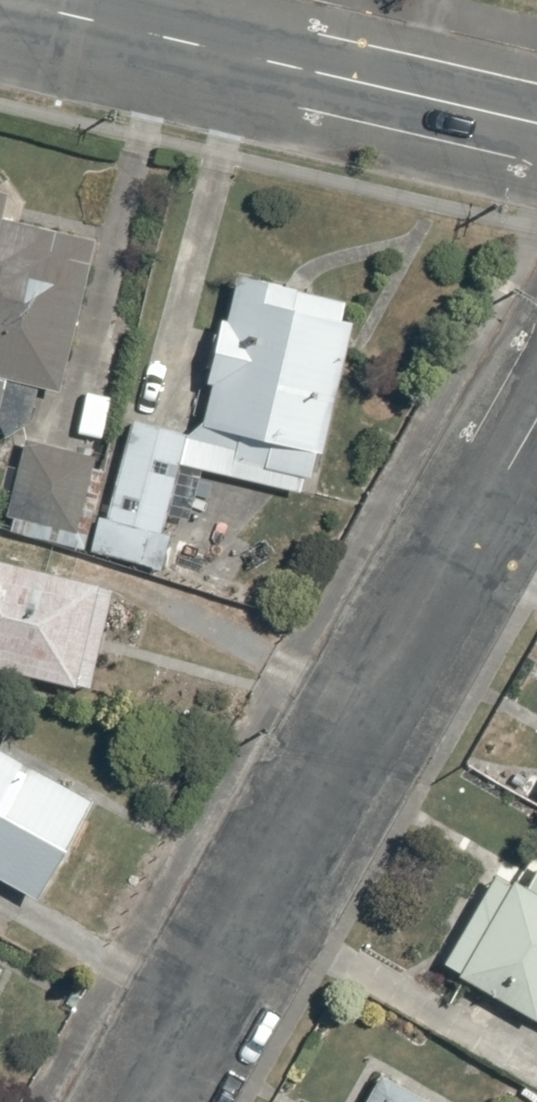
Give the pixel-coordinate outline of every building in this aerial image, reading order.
[(0,191),(0,420),(32,427),(40,385),(63,390),(92,240),(6,223),(12,193),(0,191)] [(363,307),(238,278),(196,430),(129,414),(97,549),(166,566),(174,532),(169,531),(184,466),(305,494),(316,448),(329,451),(363,307)] [(106,458),(30,442),(12,532),(88,547),(106,458)] [(0,559),(0,667),(92,688),(115,586),(0,559)] [(51,898),(100,803),(0,752),(0,872),(51,898)] [(501,871),(449,959),(536,1011),(536,893),(501,871)] [(0,964),(0,1001),(16,974),(0,964)] [(384,1070),(368,1101),(446,1101),(384,1070)]
